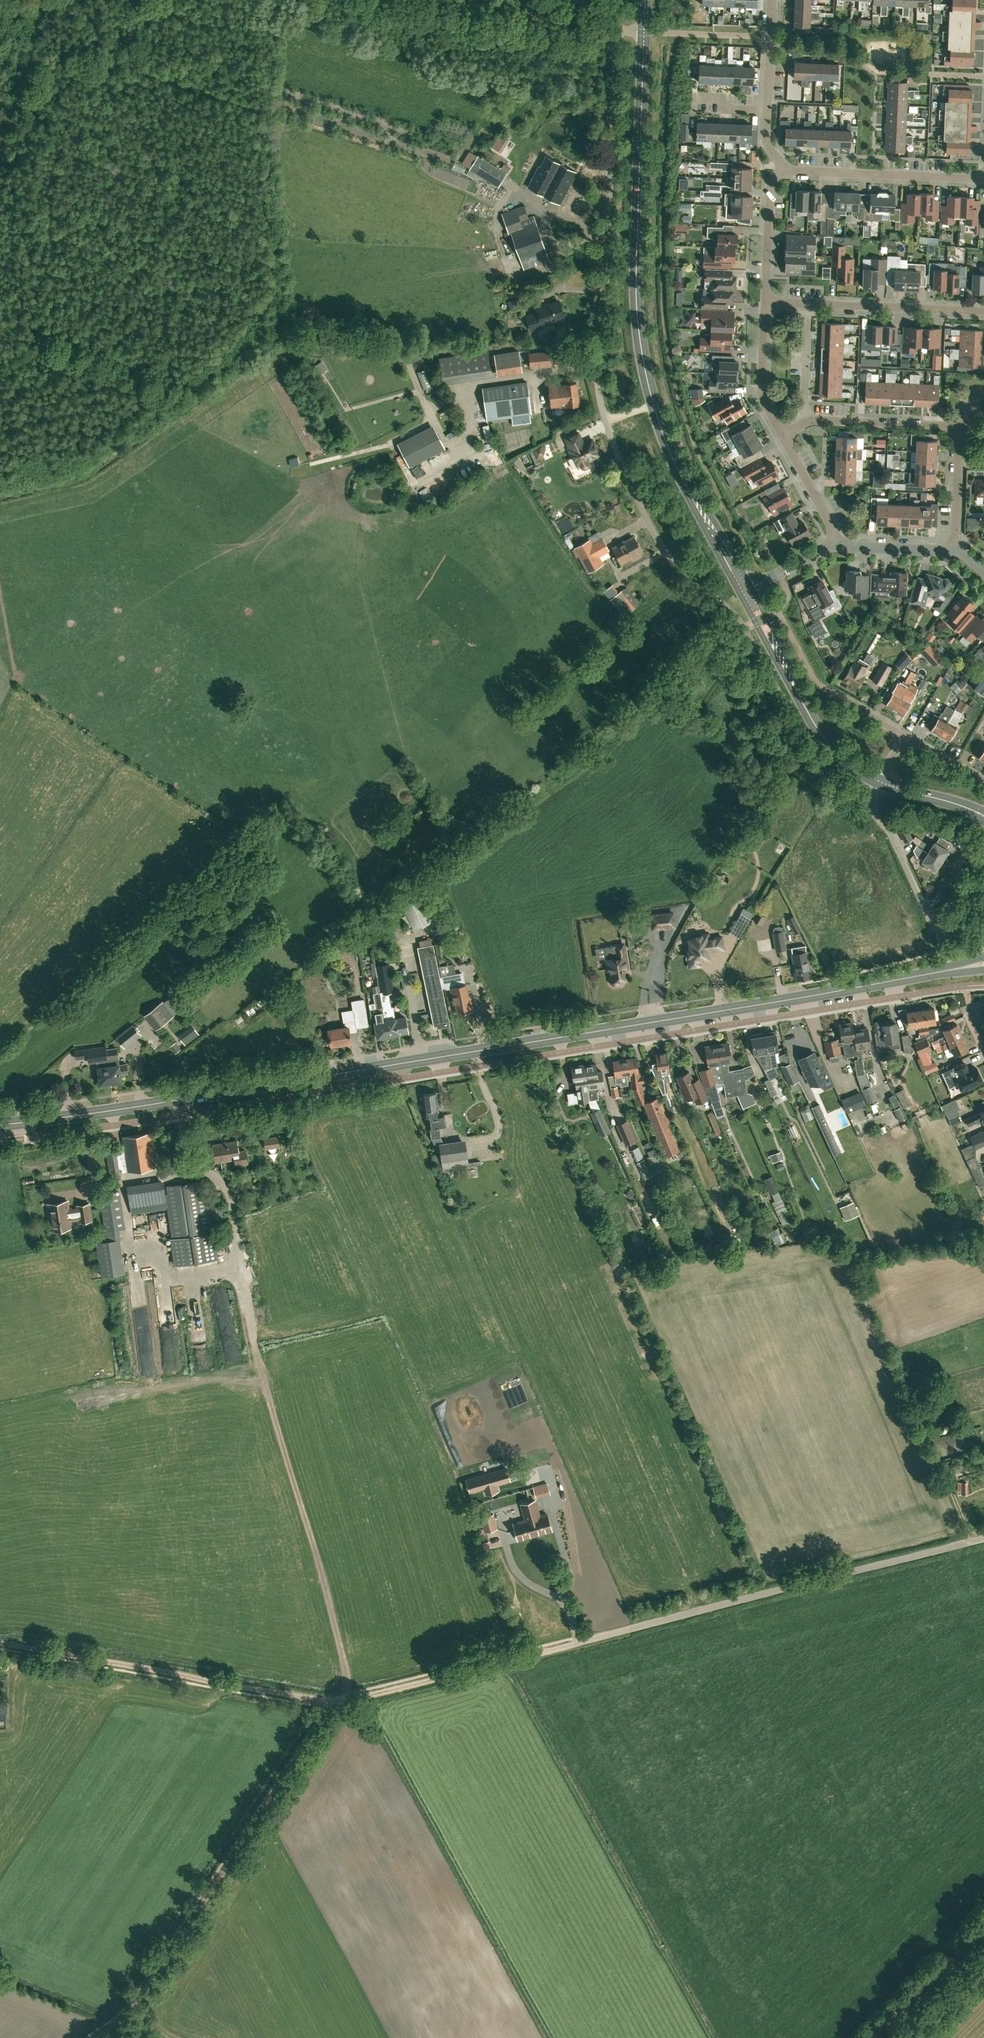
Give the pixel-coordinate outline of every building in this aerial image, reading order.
[(712,12),(713,0),(702,0),(702,4),(709,5),(708,12),(712,12)] [(712,12),(717,12),(717,5),(723,5),(724,0),(713,0),(712,12)] [(723,5),(730,5),(730,13),(734,13),(735,0),(724,0),(723,5)] [(734,13),(738,13),(738,6),(745,6),(745,0),(735,0),(734,13)] [(745,6),(752,6),(751,14),(756,14),(756,7),(756,0),(745,0),(745,6)] [(873,4),(881,4),(880,15),(883,15),(884,0),(873,0),(873,4)] [(883,15),(886,15),(887,4),(895,5),(895,0),(884,0),(883,15)] [(895,5),(903,5),(902,16),(905,16),(906,0),(895,0),(895,5)] [(905,16),(909,16),(909,5),(917,6),(917,0),(906,0),(905,16)] [(917,6),(924,6),(924,12),(931,13),(931,6),(928,5),(928,0),(917,0),(917,6)] [(944,56),(943,65),(971,66),(971,62),(973,62),(974,27),(981,28),(981,22),(974,21),(975,0),(952,0),(951,6),(946,6),(946,4),(934,4),(934,9),(943,10),(943,15),(948,15),(948,31),(942,31),(942,40),(947,40),(947,49),(950,49),(949,56),(944,56)] [(794,4),(794,15),(818,16),(818,12),(810,12),(810,4),(794,4)] [(941,14),(933,13),(933,22),(941,23),(941,14)] [(818,16),(794,15),(793,26),(809,26),(810,19),(818,19),(818,16)] [(709,82),(710,58),(706,58),(706,65),(699,64),(698,82),(709,82)] [(710,58),(709,82),(720,83),(721,65),(714,65),(715,58),(710,58)] [(727,66),(721,65),(720,83),(731,83),(732,59),(728,58),(727,66)] [(736,59),(732,59),(731,83),(742,84),(743,67),(736,66),(736,59)] [(749,67),(743,67),(742,84),(753,84),(754,67),(753,67),(754,60),(750,59),(749,67)] [(804,86),(805,62),(794,62),(793,78),(801,78),(801,86),(804,86)] [(805,62),(804,86),(808,87),(808,78),(815,79),(816,63),(805,62)] [(816,63),(815,79),(822,79),(822,87),(826,87),(827,63),(816,63)] [(838,64),(827,63),(826,87),(829,87),(830,79),(837,80),(838,64)] [(907,82),(887,81),(887,92),(913,93),(913,90),(906,90),(907,82)] [(944,119),(944,135),(938,134),(938,139),(941,139),(940,144),(946,144),(945,152),(969,153),(970,131),(977,131),(977,125),(970,125),(971,90),(969,90),(970,85),(943,84),(942,89),(943,89),(942,93),(948,94),(948,101),(945,101),(944,109),(939,109),(939,118),(944,119)] [(913,93),(887,92),(886,104),(906,105),(906,97),(913,98),(913,93)] [(906,105),(886,104),(886,115),(912,116),(912,113),(905,112),(906,105)] [(912,121),(912,117),(912,116),(886,115),(885,127),(905,127),(905,121),(912,121)] [(795,144),(796,128),(789,128),(789,120),(786,120),(785,128),(784,144),(795,144)] [(796,128),(795,144),(806,145),(807,121),(804,120),(803,129),(796,128)] [(807,121),(806,145),(817,145),(818,129),(811,129),(811,121),(807,121)] [(825,129),(818,129),(817,145),(828,146),(829,122),(826,121),(825,129)] [(707,122),(696,122),(696,139),(703,140),(702,147),(706,147),(707,122)] [(718,123),(707,122),(706,147),(711,147),(711,140),(718,141),(718,123)] [(833,122),(829,122),(828,146),(839,146),(840,130),(832,130),(833,122)] [(847,131),(840,130),(839,146),(850,147),(851,131),(857,131),(857,125),(851,125),(851,123),(847,122),(847,131)] [(718,123),(718,141),(724,141),(724,148),(728,148),(729,123),(718,123)] [(740,124),(729,123),(728,148),(732,148),(733,141),(739,141),(739,145),(740,141),(740,124)] [(688,132),(689,124),(681,124),(680,132),(688,132)] [(740,124),(740,141),(739,145),(740,146),(746,146),(746,149),(750,149),(750,144),(756,144),(757,134),(751,134),(751,124),(740,124)] [(911,139),(917,139),(917,136),(914,136),(914,135),(905,134),(905,127),(885,127),(885,138),(911,139)] [(911,139),(885,138),(884,149),(903,150),(904,143),(911,143),(911,139)] [(506,173),(478,155),(469,169),(497,187),(506,173)] [(538,168),(528,187),(560,204),(576,172),(546,156),(539,168),(538,168)] [(732,167),(732,163),(717,162),(710,162),(710,168),(722,169),(722,168),(722,170),(732,171),(731,178),(750,178),(751,168),(732,167)] [(504,163),(500,168),(506,172),(509,166),(504,163)] [(678,188),(687,189),(687,177),(679,176),(678,188)] [(750,178),(731,178),(727,178),(727,181),(731,182),(731,188),(750,189),(750,178)] [(796,190),(796,203),(790,203),(789,218),(795,218),(796,215),(800,215),(800,209),(808,209),(808,191),(796,190)] [(808,191),(808,209),(814,210),(813,217),(819,217),(819,220),(825,220),(826,205),(820,205),(820,191),(808,191)] [(846,209),(846,192),(834,191),(834,205),(828,205),(827,217),(833,217),(833,218),(834,218),(839,218),(840,209),(846,209)] [(846,192),(846,209),(852,209),(851,215),(857,215),(857,219),(863,219),(863,220),(864,207),(864,206),(858,206),(858,193),(846,192)] [(869,207),(864,207),(863,220),(869,220),(870,212),(881,213),(882,192),(878,192),(876,194),(870,193),(869,207)] [(886,192),(882,192),(881,213),(889,213),(889,219),(893,219),(893,220),(899,221),(899,208),(894,208),(894,194),(888,194),(886,192)] [(752,196),(733,195),(733,193),(725,193),(724,205),(726,205),(751,206),(752,196)] [(932,194),(920,193),(920,195),(919,213),(920,213),(920,212),(926,212),(926,219),(937,219),(938,200),(932,200),(932,194)] [(919,213),(920,195),(908,194),(908,207),(902,207),(901,221),(913,222),(913,213),(919,213)] [(959,215),(960,197),(948,197),(948,209),(942,209),(941,223),(953,223),(953,215),(959,215)] [(980,211),(980,200),(972,200),(972,198),(960,197),(959,215),(966,216),(966,224),(974,224),(974,234),(979,234),(979,232),(979,224),(977,224),(978,211),(980,211)] [(751,206),(726,205),(726,218),(736,219),(736,221),(743,222),(743,216),(751,216),(751,206)] [(533,217),(528,219),(524,206),(516,208),(501,213),(509,235),(505,236),(511,254),(518,251),(524,269),(548,260),(533,217)] [(687,233),(687,224),(674,224),(674,233),(687,233)] [(707,226),(707,238),(713,238),(713,240),(718,240),(717,246),(709,246),(736,247),(737,234),(722,234),(723,227),(707,226)] [(815,236),(787,235),(786,254),(814,255),(815,236)] [(836,282),(852,282),(853,258),(844,258),(844,246),(832,245),(831,265),(837,266),(836,282)] [(736,248),(736,247),(709,246),(709,255),(704,255),(704,266),(731,267),(731,260),(734,260),(734,248),(736,248)] [(786,254),(785,273),(813,274),(814,255),(786,254)] [(887,256),(886,275),(894,275),(894,288),(906,289),(906,277),(907,263),(900,262),(900,256),(887,256)] [(884,283),(885,259),(871,258),(871,269),(864,268),(863,287),(877,288),(877,283),(884,283)] [(947,263),(929,262),(928,274),(934,274),(934,288),(935,288),(934,291),(941,292),(941,288),(945,288),(945,290),(946,291),(947,263)] [(907,263),(906,277),(906,289),(918,289),(918,275),(924,275),(925,264),(913,263),(913,267),(907,266),(907,263)] [(954,263),(947,263),(946,291),(957,291),(958,286),(966,287),(966,278),(964,278),(965,266),(954,265),(954,263)] [(821,266),(821,278),(829,278),(830,266),(821,266)] [(973,277),(972,292),(983,292),(983,266),(981,266),(980,274),(973,274),(973,277)] [(705,288),(712,288),(734,289),(735,276),(731,276),(731,269),(706,268),(705,288)] [(734,290),(734,289),(712,288),(711,295),(702,295),(702,308),(727,309),(728,302),(732,302),(732,290),(734,290)] [(519,298),(507,301),(510,311),(522,307),(519,298)] [(538,312),(526,316),(531,330),(543,326),(542,323),(564,316),(559,301),(546,305),(545,304),(536,306),(538,312)] [(733,311),(702,310),(701,322),(711,322),(711,330),(732,331),(733,311)] [(822,323),(821,335),(843,336),(844,329),(853,329),(853,324),(844,324),(822,323)] [(921,346),(922,325),(914,324),(914,327),(904,327),(903,351),(914,352),(914,345),(921,346)] [(861,338),(861,349),(881,350),(881,342),(882,326),(868,325),(868,338),(861,338)] [(939,353),(940,328),(930,328),(930,325),(922,325),(921,346),(928,346),(928,352),(939,353)] [(881,342),(889,342),(889,350),(901,351),(901,340),(895,339),(896,326),(882,326),(881,342)] [(981,342),(982,330),(960,329),(951,329),(950,334),(960,334),(960,341),(981,342)] [(711,339),(700,338),(700,350),(730,351),(731,332),(732,332),(732,331),(711,330),(711,339)] [(843,336),(821,335),(821,347),(852,348),(852,344),(843,343),(843,336)] [(950,348),(950,353),(981,355),(981,342),(960,341),(959,349),(950,348)] [(821,347),(820,359),(842,360),(843,353),(852,353),(852,348),(821,347)] [(443,382),(481,376),(491,374),(488,350),(439,357),(443,382)] [(519,350),(494,354),(497,376),(522,372),(519,350)] [(549,352),(530,354),(531,367),(550,365),(549,352)] [(959,358),(959,366),(980,367),(981,355),(950,353),(949,358),(959,358)] [(940,369),(940,354),(932,354),(931,369),(940,369)] [(737,363),(737,362),(723,361),(723,355),(712,355),(711,372),(711,373),(735,374),(737,374),(737,368),(739,369),(740,368),(740,364),(739,363),(737,363)] [(820,359),(820,371),(851,373),(851,368),(842,367),(842,360),(820,359)] [(424,371),(418,372),(422,389),(428,387),(424,371)] [(820,371),(819,384),(841,384),(842,377),(851,377),(851,373),(820,371)] [(733,391),(733,386),(735,386),(735,385),(736,385),(737,384),(738,380),(736,379),(735,379),(735,374),(711,373),(711,372),(709,372),(708,391),(733,391)] [(871,372),(866,372),(866,381),(865,381),(865,403),(877,404),(878,382),(871,382),(871,372)] [(885,382),(878,382),(877,404),(889,404),(890,373),(885,373),(885,382)] [(895,373),(890,373),(889,404),(901,405),(902,383),(894,383),(895,373)] [(909,383),(902,383),(901,405),(913,405),(915,374),(910,374),(909,383)] [(915,374),(913,405),(925,406),(926,384),(919,384),(919,374),(915,374)] [(926,384),(925,406),(938,406),(939,385),(938,385),(939,375),(934,375),(933,384),(926,384)] [(483,387),(487,420),(512,417),(512,415),(531,413),(527,382),(483,387)] [(565,384),(550,386),(552,407),(567,405),(567,406),(579,404),(576,382),(565,384)] [(819,384),(819,396),(841,397),(841,396),(850,397),(850,392),(841,391),(841,384),(819,384)] [(701,397),(702,397),(701,388),(691,389),(692,398),(694,398),(701,397)] [(732,402),(729,396),(709,407),(715,419),(722,415),(727,423),(735,419),(735,417),(745,411),(738,398),(732,402)] [(732,425),(721,432),(731,449),(737,445),(756,435),(750,425),(736,433),(732,425)] [(409,467),(445,448),(436,431),(400,449),(409,467)] [(836,436),(836,447),(862,448),(863,448),(863,438),(861,438),(861,431),(848,431),(848,437),(836,436)] [(577,432),(566,438),(579,464),(580,464),(581,466),(582,467),(583,468),(584,468),(585,468),(586,468),(587,467),(588,466),(588,465),(588,463),(588,462),(588,460),(599,455),(591,439),(583,443),(577,432)] [(911,433),(910,444),(916,445),(916,451),(936,452),(936,440),(917,440),(917,434),(911,433)] [(749,453),(762,446),(756,435),(737,445),(742,453),(735,457),(740,467),(753,460),(749,453)] [(545,452),(542,447),(535,451),(539,459),(544,456),(545,452)] [(862,448),(836,447),(835,458),(855,459),(861,459),(862,448)] [(936,452),(916,451),(915,462),(935,462),(936,452)] [(764,465),(761,458),(741,469),(747,480),(753,476),(758,485),(777,474),(777,473),(779,472),(775,465),(773,466),(770,461),(764,465)] [(835,458),(835,469),(855,470),(855,465),(855,459),(835,458)] [(423,460),(410,467),(415,478),(429,471),(423,460)] [(915,468),(910,468),(906,468),(905,472),(915,472),(935,473),(935,462),(915,462),(915,468)] [(854,481),(855,470),(835,469),(834,480),(846,481),(845,487),(861,487),(861,481),(854,481)] [(904,482),(904,483),(905,483),(904,489),(915,489),(915,484),(934,484),(935,473),(915,472),(915,478),(909,479),(908,483),(904,482)] [(732,473),(725,476),(731,488),(738,484),(732,473)] [(872,475),(872,486),(882,486),(883,475),(872,475)] [(977,479),(976,495),(983,496),(983,480),(977,479)] [(763,498),(767,506),(762,508),(769,521),(775,518),(773,515),(792,504),(787,495),(788,494),(784,487),(770,494),(767,488),(764,490),(767,496),(763,498)] [(887,524),(888,504),(888,498),(871,497),(870,509),(876,510),(876,524),(887,524)] [(920,505),(919,526),(930,526),(931,516),(937,516),(938,503),(931,503),(931,506),(920,505)] [(898,525),(898,505),(888,504),(887,524),(898,525)] [(909,505),(898,505),(898,525),(908,525),(909,505)] [(909,505),(908,525),(919,526),(920,505),(909,505)] [(809,534),(803,522),(797,525),(791,513),(780,518),(787,530),(785,531),(792,544),(809,534)] [(967,526),(980,525),(980,517),(966,518),(967,526)] [(641,552),(633,537),(613,548),(621,563),(631,558),(632,560),(634,560),(640,557),(640,555),(639,553),(641,552)] [(592,544),(589,540),(575,548),(588,571),(602,564),(598,556),(609,550),(602,539),(592,544)] [(770,548),(765,553),(770,558),(775,553),(770,548)] [(867,575),(860,575),(860,571),(847,571),(847,581),(845,581),(845,589),(854,590),(853,597),(866,597),(867,575)] [(890,575),(871,574),(871,591),(890,591),(889,593),(892,594),(895,597),(900,597),(902,594),(906,594),(906,575),(905,573),(890,572),(890,575)] [(925,580),(918,578),(911,602),(923,605),(927,595),(928,595),(929,593),(931,594),(938,598),(932,606),(940,612),(952,595),(946,591),(950,585),(950,582),(949,581),(946,579),(944,579),(942,580),(941,579),(940,580),(939,579),(937,578),(936,578),(936,577),(927,574),(925,580)] [(811,591),(800,597),(813,621),(841,606),(832,589),(827,592),(821,580),(808,587),(811,591)] [(632,608),(619,592),(611,599),(624,615),(632,608)] [(952,605),(953,607),(947,613),(954,619),(950,624),(959,632),(973,615),(968,611),(974,605),(963,595),(958,601),(956,601),(952,605)] [(982,619),(977,614),(960,633),(970,642),(976,635),(982,639),(983,638),(983,636),(983,616),(982,619)] [(813,637),(825,631),(820,619),(807,625),(813,637)] [(929,644),(921,651),(934,665),(942,658),(929,644)] [(902,657),(908,662),(912,658),(906,653),(902,657)] [(858,657),(856,661),(852,667),(851,667),(843,679),(850,684),(848,686),(855,690),(856,688),(857,688),(864,675),(868,677),(872,671),(867,668),(870,664),(858,657)] [(883,662),(872,680),(881,685),(891,667),(883,662)] [(977,691),(983,683),(983,678),(980,674),(970,685),(977,691)] [(949,686),(956,692),(966,682),(960,676),(949,686)] [(922,678),(915,691),(921,695),(929,681),(922,678)] [(895,709),(903,695),(905,691),(907,687),(909,683),(903,680),(902,682),(898,680),(892,691),(893,692),(887,702),(886,704),(888,705),(887,706),(890,708),(891,707),(895,709)] [(909,693),(905,691),(903,695),(895,709),(898,711),(898,712),(901,714),(902,713),(903,714),(911,700),(907,697),(909,693)] [(930,722),(935,724),(931,730),(933,731),(932,732),(936,734),(936,733),(940,735),(954,710),(947,706),(943,713),(944,713),(943,715),(941,714),(939,716),(935,714),(930,722)] [(947,739),(948,740),(956,727),(955,726),(962,713),(955,709),(954,710),(940,735),(943,737),(943,738),(946,740),(947,739)] [(904,825),(898,828),(905,842),(911,839),(904,825)] [(950,842),(954,836),(944,830),(940,836),(950,842)] [(919,846),(924,849),(942,860),(948,850),(934,841),(931,846),(922,840),(919,846)] [(924,849),(919,846),(916,845),(913,850),(916,856),(923,860),(922,861),(924,862),(923,866),(928,869),(931,867),(936,870),(942,860),(924,849)] [(433,920),(419,890),(400,899),(414,929),(433,920)] [(728,931),(738,937),(752,912),(742,906),(728,931)] [(760,924),(765,916),(759,912),(753,920),(760,924)] [(651,915),(653,927),(674,925),(672,913),(651,915)] [(787,919),(794,934),(802,930),(794,915),(787,919)] [(783,931),(782,931),(781,929),(781,927),(779,926),(775,927),(774,928),(773,930),(774,932),(773,932),(776,950),(785,948),(783,931)] [(694,938),(688,939),(690,948),(687,948),(687,954),(686,955),(686,956),(686,957),(686,958),(686,959),(687,960),(688,961),(689,961),(689,966),(700,965),(699,959),(709,958),(708,951),(723,948),(722,936),(709,938),(708,933),(693,935),(694,938)] [(433,943),(420,946),(418,947),(434,1026),(449,1022),(433,943)] [(608,959),(606,959),(608,969),(610,968),(612,982),(614,983),(617,983),(618,981),(618,978),(626,977),(625,969),(629,969),(625,944),(607,946),(608,959)] [(796,979),(811,976),(806,951),(805,945),(791,947),(792,954),(796,979)] [(860,951),(840,955),(841,961),(861,957),(860,951)] [(382,993),(388,992),(393,991),(390,972),(389,963),(377,965),(378,974),(381,992),(382,993)] [(462,972),(456,973),(444,976),(447,989),(451,988),(454,1004),(456,1003),(458,1013),(473,1010),(470,994),(468,995),(466,984),(465,984),(462,972)] [(380,992),(379,985),(372,986),(373,993),(380,992)] [(371,1015),(374,1014),(378,1037),(388,1035),(382,1001),(380,992),(373,993),(375,1003),(369,1004),(371,1015)] [(173,994),(163,1003),(173,1015),(183,1007),(173,994)] [(356,1026),(368,1024),(364,1000),(352,1001),(353,1010),(356,1026)] [(395,1018),(393,1007),(393,1006),(391,1007),(390,1000),(382,1001),(388,1035),(392,1034),(392,1037),(398,1036),(398,1033),(400,1032),(408,1031),(405,1017),(398,1018),(395,1018)] [(162,1001),(148,1012),(144,1015),(155,1029),(173,1015),(163,1003),(162,1001)] [(929,1027),(928,1023),(936,1022),(933,1007),(920,1009),(923,1033),(925,1037),(941,1030),(939,1027),(928,1029),(928,1027),(929,1027)] [(329,1030),(331,1045),(351,1041),(349,1032),(357,1031),(353,1009),(341,1011),(344,1027),(329,1030)] [(923,1033),(920,1009),(906,1012),(909,1026),(916,1025),(916,1029),(919,1028),(919,1036),(915,1038),(916,1041),(925,1037),(923,1033)] [(940,1026),(948,1022),(955,1019),(952,1013),(937,1020),(939,1026),(940,1026)] [(888,1023),(888,1020),(875,1022),(877,1034),(883,1033),(884,1034),(883,1035),(884,1037),(885,1038),(885,1042),(892,1041),(893,1046),(899,1045),(898,1040),(895,1022),(888,1023)] [(839,1045),(843,1045),(845,1056),(857,1054),(854,1040),(853,1030),(852,1022),(839,1024),(842,1041),(838,1042),(839,1045)] [(941,1030),(943,1029),(946,1035),(938,1039),(940,1045),(945,1043),(949,1042),(962,1036),(956,1023),(950,1026),(948,1022),(940,1026),(941,1030)] [(140,1034),(133,1024),(117,1037),(125,1046),(140,1034)] [(865,1074),(861,1049),(870,1048),(867,1028),(853,1030),(854,1040),(857,1054),(858,1059),(854,1060),(857,1075),(865,1074)] [(771,1067),(777,1066),(774,1050),(778,1049),(776,1033),(775,1034),(774,1031),(769,1032),(769,1035),(765,1035),(770,1065),(771,1067)] [(185,1044),(190,1041),(183,1032),(178,1035),(185,1044)] [(765,1035),(762,1036),(761,1033),(751,1035),(752,1038),(751,1038),(754,1053),(763,1068),(771,1067),(770,1065),(765,1035)] [(904,1051),(915,1049),(907,1034),(901,1035),(904,1051)] [(948,1049),(951,1047),(954,1054),(967,1048),(962,1036),(949,1042),(945,1043),(947,1048),(948,1049)] [(925,1037),(916,1041),(913,1042),(919,1054),(928,1050),(931,1049),(925,1037)] [(838,1039),(824,1042),(827,1055),(829,1055),(830,1062),(840,1060),(838,1053),(840,1053),(839,1045),(838,1042),(838,1039)] [(938,1039),(931,1041),(934,1048),(935,1047),(940,1045),(938,1039)] [(176,1041),(170,1046),(175,1053),(181,1049),(176,1041)] [(746,1082),(731,1084),(727,1062),(731,1061),(728,1043),(718,1044),(721,1063),(722,1071),(724,1083),(726,1096),(737,1094),(743,1107),(754,1102),(753,1094),(751,1092),(747,1093),(746,1082)] [(720,1101),(715,1084),(724,1083),(722,1071),(721,1063),(718,1044),(705,1046),(709,1068),(700,1071),(704,1086),(704,1087),(712,1103),(720,1101)] [(111,1081),(106,1046),(74,1050),(76,1059),(89,1057),(89,1062),(102,1060),(103,1066),(99,1067),(100,1078),(96,1078),(97,1087),(108,1085),(108,1082),(111,1081)] [(106,1046),(111,1081),(121,1080),(120,1074),(128,1073),(127,1063),(119,1064),(115,1065),(114,1057),(118,1057),(117,1048),(107,1049),(106,1046)] [(928,1050),(919,1054),(924,1066),(933,1062),(928,1050)] [(656,1061),(648,1062),(652,1071),(661,1092),(660,1092),(666,1106),(671,1105),(666,1091),(665,1081),(670,1081),(668,1071),(669,1071),(668,1060),(667,1052),(665,1053),(655,1054),(656,1061)] [(814,1052),(798,1059),(803,1069),(801,1070),(805,1078),(806,1077),(810,1085),(819,1081),(823,1090),(833,1085),(819,1054),(816,1056),(814,1052)] [(643,1082),(642,1075),(639,1075),(639,1073),(637,1057),(625,1058),(627,1075),(628,1079),(630,1078),(632,1089),(638,1104),(643,1102),(647,1101),(642,1088),(641,1082),(643,1082)] [(627,1075),(625,1058),(613,1060),(615,1076),(616,1082),(621,1082),(622,1084),(628,1083),(627,1075)] [(933,1062),(924,1066),(927,1074),(938,1069),(935,1061),(933,1062)] [(945,1079),(954,1075),(961,1091),(982,1081),(976,1068),(968,1071),(964,1062),(942,1072),(945,1079)] [(595,1063),(584,1064),(589,1100),(597,1098),(596,1091),(599,1087),(603,1086),(601,1070),(597,1071),(595,1063)] [(781,1065),(789,1084),(798,1080),(790,1063),(781,1065)] [(589,1100),(584,1064),(572,1066),(574,1083),(576,1083),(577,1092),(580,1101),(589,1100)] [(708,1098),(705,1091),(699,1078),(693,1081),(689,1071),(677,1077),(681,1086),(679,1087),(685,1099),(693,1096),(696,1103),(708,1098)] [(764,1081),(771,1095),(777,1093),(770,1078),(764,1081)] [(870,1085),(862,1089),(861,1090),(867,1103),(877,1099),(870,1085)] [(617,1086),(610,1087),(612,1097),(619,1096),(617,1086)] [(840,1098),(847,1112),(866,1104),(860,1090),(840,1098)] [(438,1107),(436,1092),(423,1094),(425,1109),(426,1116),(429,1116),(430,1127),(432,1137),(439,1136),(438,1126),(445,1125),(444,1113),(438,1114),(437,1107),(438,1107)] [(647,1101),(643,1102),(664,1155),(680,1148),(664,1107),(659,1096),(647,1101)] [(949,1102),(942,1105),(949,1121),(960,1115),(957,1109),(953,1111),(949,1102)] [(819,1103),(811,1107),(819,1123),(823,1134),(831,1130),(826,1120),(819,1103)] [(898,1114),(896,1115),(899,1121),(907,1117),(901,1106),(895,1109),(898,1114)] [(965,1118),(968,1124),(981,1118),(983,1123),(983,1109),(965,1118)] [(810,1110),(802,1114),(805,1121),(813,1117),(810,1110)] [(716,1134),(720,1132),(712,1111),(707,1113),(716,1134)] [(597,1121),(602,1134),(609,1131),(604,1118),(597,1121)] [(636,1140),(627,1119),(616,1124),(625,1145),(636,1140)] [(970,1135),(974,1143),(961,1149),(971,1170),(980,1166),(975,1155),(976,1147),(983,1144),(983,1129),(970,1135)] [(831,1130),(823,1134),(833,1155),(841,1151),(831,1130)] [(150,1132),(123,1136),(128,1170),(155,1167),(150,1132)] [(278,1135),(264,1138),(265,1149),(280,1146),(278,1135)] [(213,1148),(203,1149),(203,1148),(195,1149),(197,1163),(205,1162),(205,1160),(215,1158),(216,1161),(237,1158),(238,1163),(247,1162),(245,1150),(238,1151),(236,1140),(213,1144),(213,1148)] [(467,1156),(465,1143),(440,1147),(442,1160),(467,1156)] [(639,1146),(632,1148),(636,1160),(642,1158),(639,1146)] [(117,1149),(106,1150),(112,1186),(122,1184),(117,1149)] [(778,1152),(770,1155),(769,1155),(772,1162),(781,1159),(778,1152)] [(643,1158),(636,1162),(644,1178),(651,1174),(643,1158)] [(782,1198),(772,1176),(764,1179),(770,1194),(772,1193),(776,1201),(782,1198)] [(168,1208),(164,1179),(127,1185),(131,1214),(168,1208)] [(203,1180),(167,1186),(174,1237),(170,1238),(174,1265),(219,1259),(215,1231),(210,1232),(208,1220),(223,1217),(219,1191),(204,1193),(203,1180)] [(120,1239),(119,1229),(125,1228),(120,1193),(100,1196),(107,1241),(120,1239)] [(78,1207),(69,1209),(68,1201),(47,1204),(51,1229),(72,1226),(70,1216),(79,1215),(80,1221),(92,1219),(89,1203),(77,1205),(78,1207)] [(859,1214),(853,1201),(840,1207),(845,1220),(859,1214)] [(630,1217),(633,1228),(641,1226),(640,1220),(643,1219),(640,1209),(634,1210),(635,1216),(630,1217)] [(773,1245),(782,1242),(778,1227),(769,1230),(773,1245)] [(617,1259),(614,1260),(611,1261),(613,1268),(619,1265),(617,1259)] [(228,1301),(215,1302),(216,1314),(229,1313),(228,1301)] [(167,1368),(181,1366),(174,1317),(159,1319),(167,1368)] [(953,1432),(932,1438),(935,1446),(955,1440),(953,1432)] [(467,1479),(470,1492),(485,1488),(483,1482),(494,1479),(495,1484),(510,1480),(506,1468),(467,1479)] [(535,1497),(550,1493),(546,1481),(531,1485),(535,1497)] [(521,1504),(526,1519),(514,1523),(518,1539),(551,1529),(547,1513),(539,1515),(535,1500),(521,1504)] [(485,1531),(497,1527),(493,1514),(481,1518),(485,1531)]
